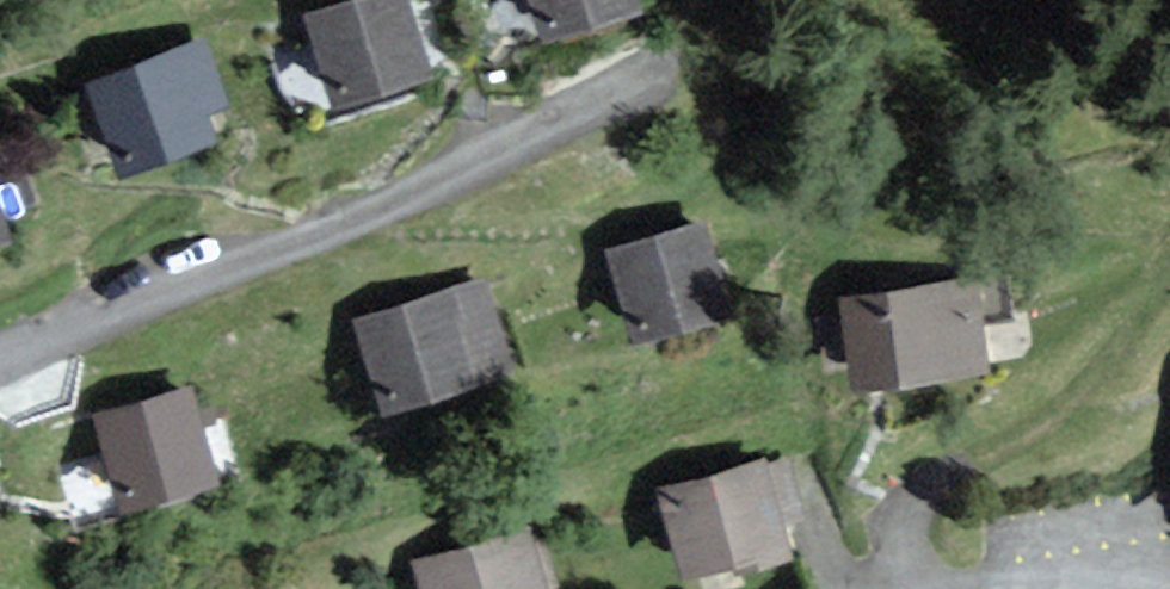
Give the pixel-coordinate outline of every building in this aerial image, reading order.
[(337,99),(425,73),(403,0),(363,0),(311,16),(337,99)] [(545,35),(635,6),(633,0),(533,0),(545,35)] [(88,81),(121,172),(218,137),(208,110),(230,102),(207,38),(88,81)] [(614,251),(639,336),(723,311),(698,226),(614,251)] [(841,293),(852,384),(989,368),(978,277),(841,293)] [(386,407),(510,368),(484,284),(360,322),(386,407)] [(126,502),(214,480),(190,390),(102,413),(126,502)] [(765,456),(658,486),(684,579),(735,565),(737,573),(793,558),(765,456)] [(419,588),(545,588),(527,523),(409,556),(419,588)]
